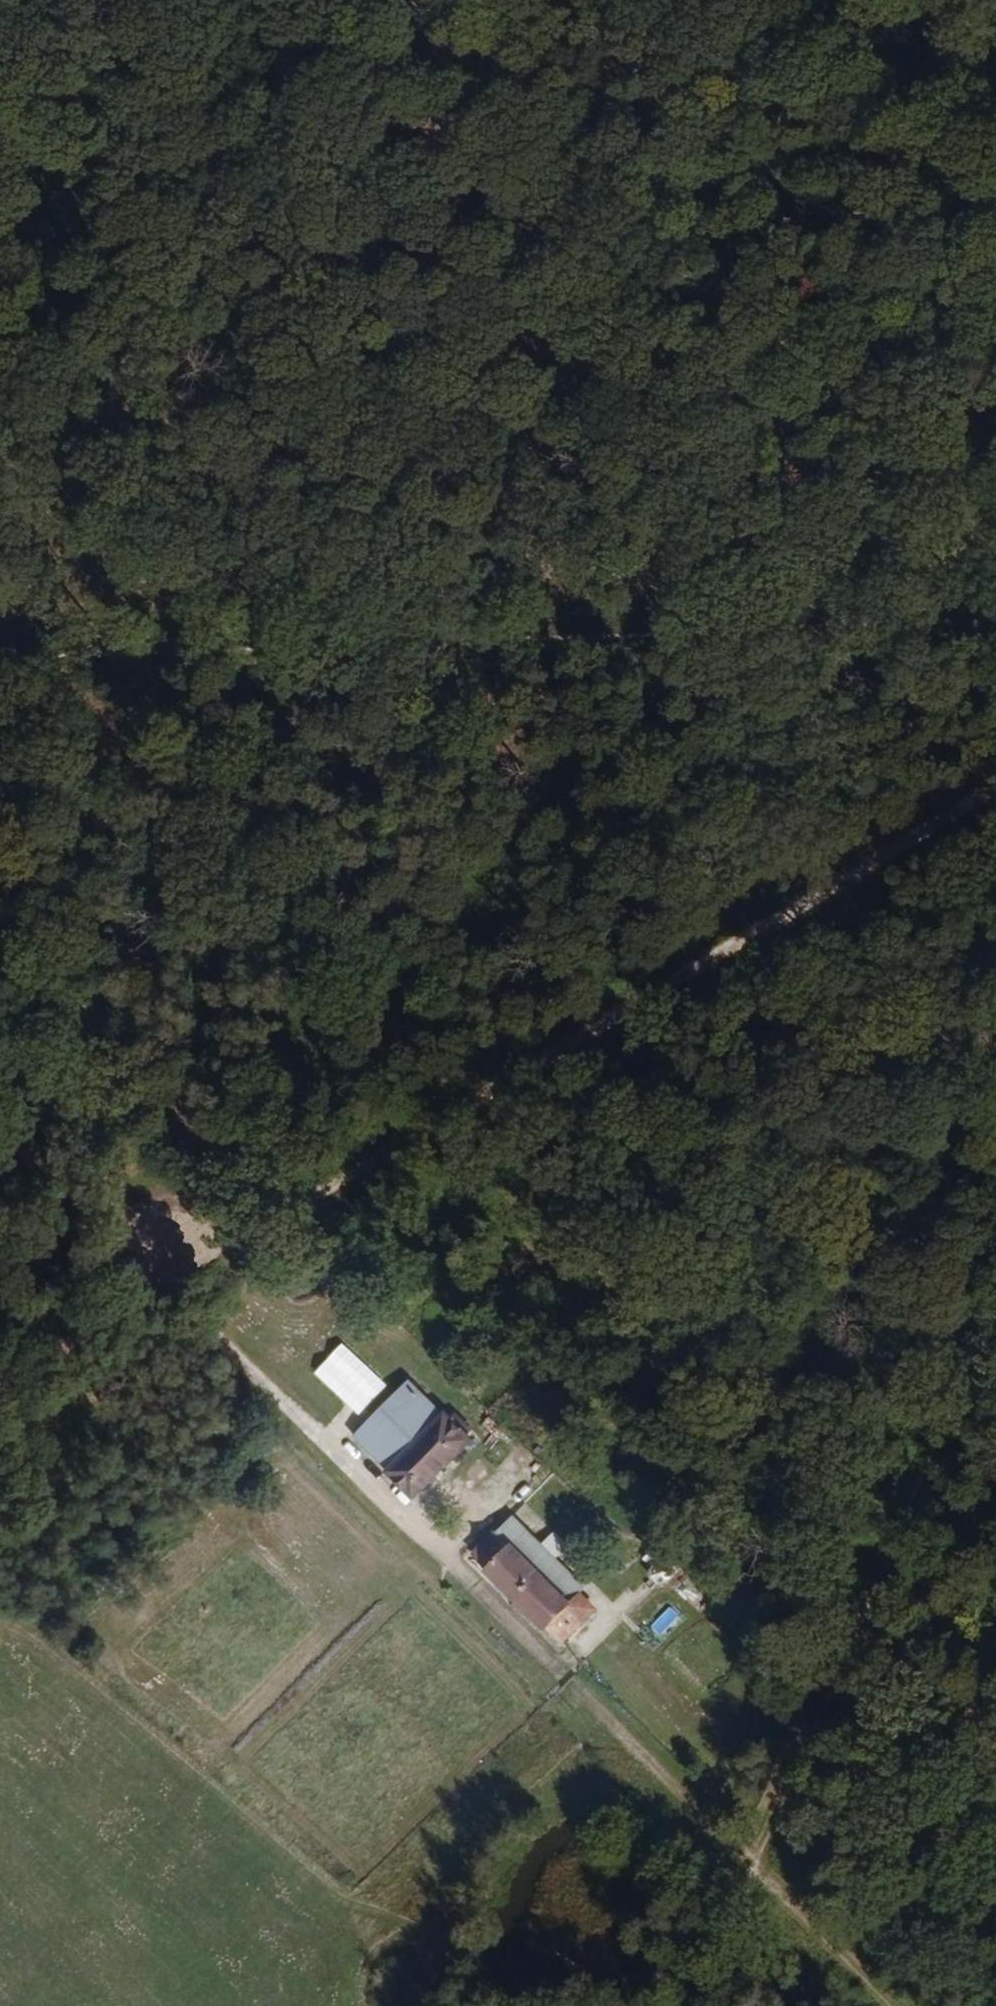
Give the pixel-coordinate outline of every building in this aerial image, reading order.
[(328,1354),(369,1393),(391,1370),(349,1331),(334,1347),(328,1354)] [(433,1476),(482,1424),(409,1352),(391,1370),(369,1393),(360,1403),(433,1476)] [(617,1597),(607,1571),(518,1485),(502,1502),(508,1539),(499,1544),(586,1630),(617,1597)]
